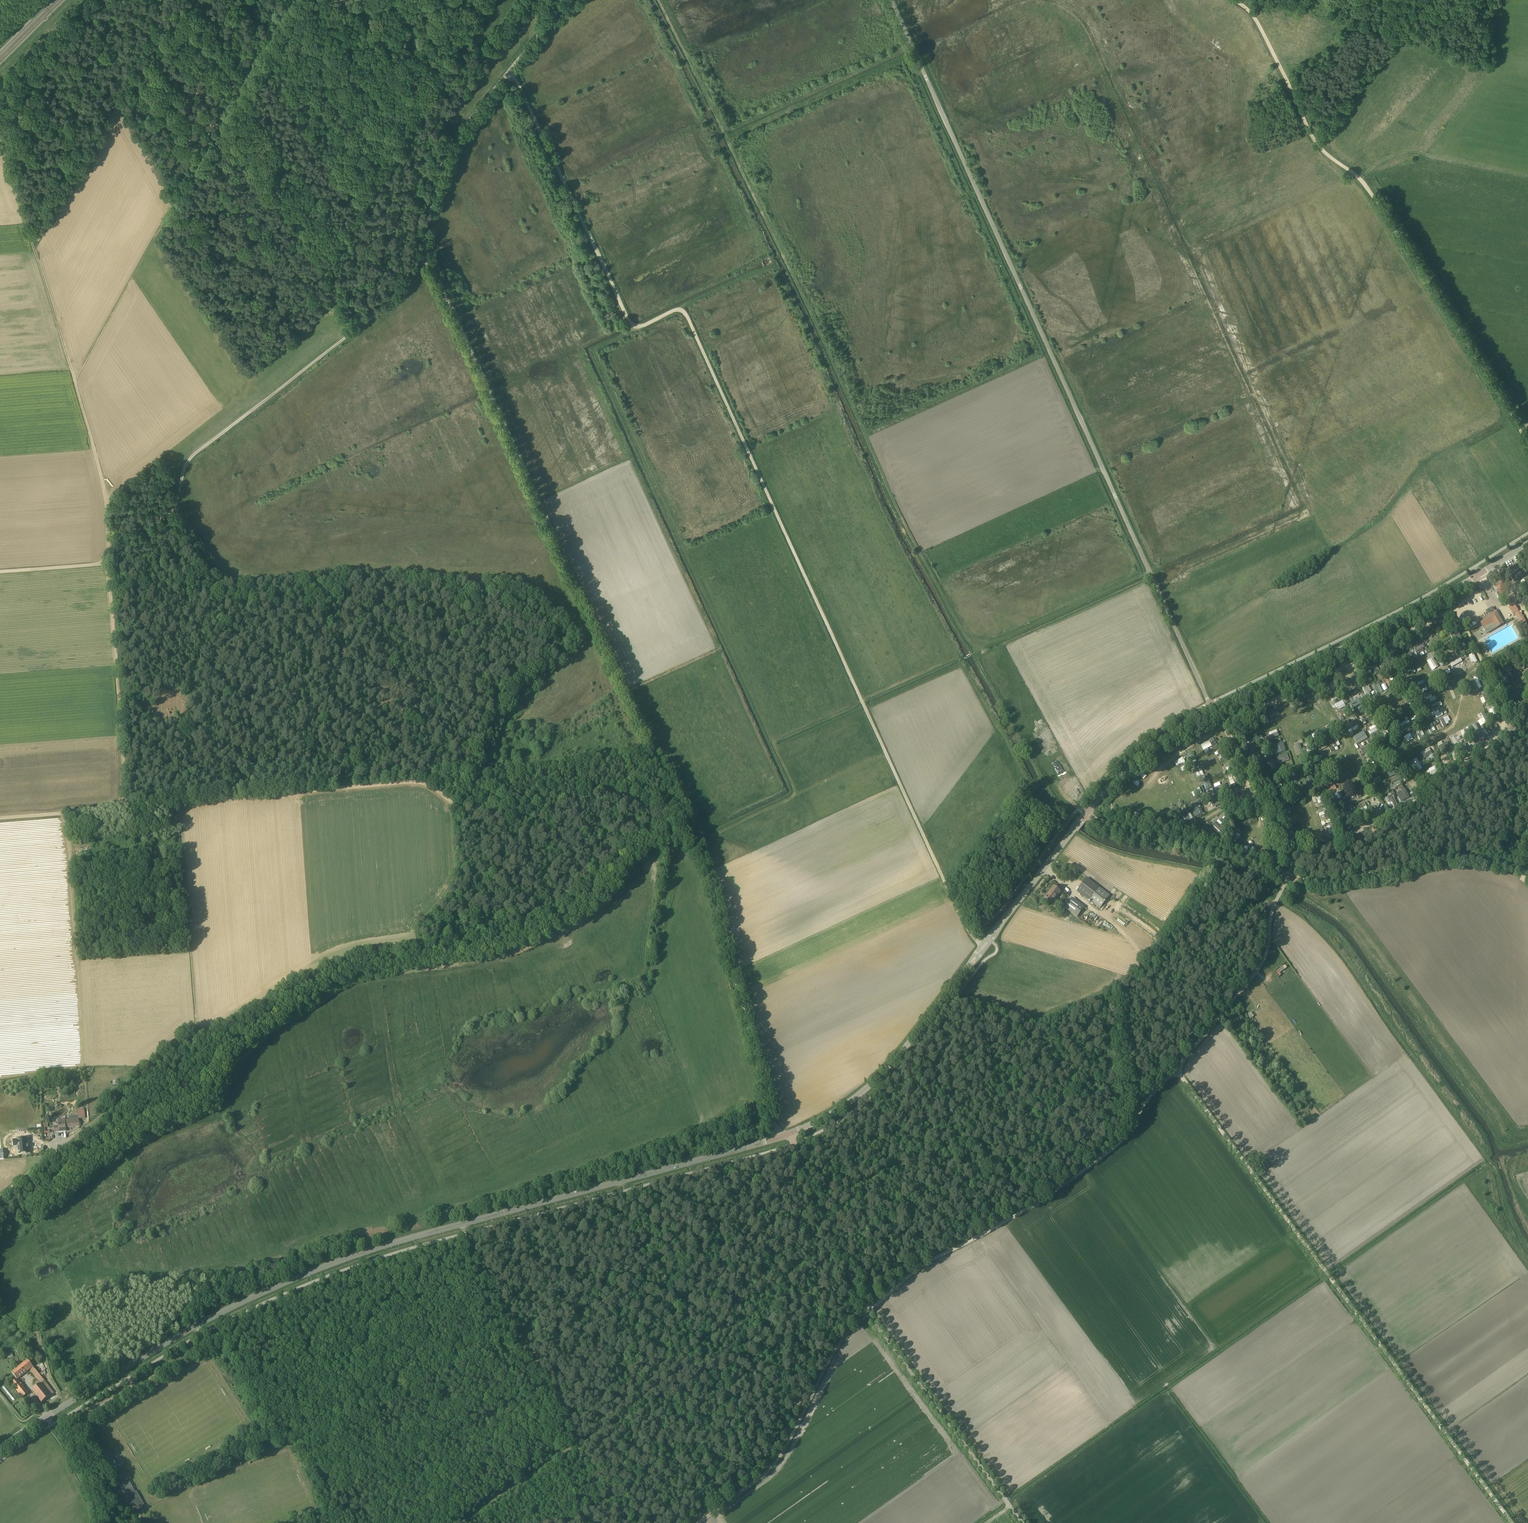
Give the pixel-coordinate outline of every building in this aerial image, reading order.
[(1523,574),(1526,573),(1524,569),(1512,576),(1515,583),(1525,578),(1523,574)] [(1509,590),(1505,582),(1497,587),(1501,595),(1509,590)] [(1497,628),(1501,625),(1504,624),(1501,618),(1497,611),(1479,621),(1483,628),(1494,622),(1497,628)] [(1519,611),(1515,614),(1520,622),(1524,619),(1519,611)] [(1453,615),(1448,618),(1453,625),(1457,622),(1453,615)] [(1442,618),(1433,624),(1434,627),(1441,624),(1445,632),(1449,630),(1442,618)] [(1461,639),(1462,638),(1459,633),(1455,635),(1454,634),(1450,636),(1454,643),(1457,648),(1454,650),(1458,656),(1461,654),(1461,655),(1468,650),(1461,639)] [(1421,670),(1416,658),(1413,659),(1413,657),(1416,656),(1414,650),(1403,654),(1407,663),(1412,674),(1421,670)] [(1472,663),(1477,661),(1474,653),(1469,655),(1472,663)] [(1432,671),(1437,668),(1432,658),(1426,661),(1432,671)] [(1446,663),(1438,667),(1443,677),(1451,673),(1446,663)] [(1501,685),(1509,682),(1508,680),(1503,682),(1499,675),(1497,676),(1501,685)] [(1382,692),(1379,684),(1376,686),(1374,683),(1362,688),(1367,698),(1382,692)] [(1321,692),(1327,692),(1327,693),(1330,693),(1329,684),(1320,685),(1321,692)] [(1425,703),(1435,699),(1434,696),(1432,697),(1431,695),(1423,698),(1425,703)] [(1335,711),(1346,707),(1343,700),(1332,705),(1335,711)] [(1510,712),(1518,709),(1515,701),(1507,703),(1510,712)] [(1430,705),(1432,711),(1439,708),(1437,702),(1430,705)] [(1266,712),(1269,718),(1271,717),(1270,716),(1276,713),(1274,709),(1266,712)] [(1436,718),(1443,715),(1440,709),(1433,713),(1436,718)] [(1476,714),(1481,725),(1489,722),(1484,711),(1476,714)] [(1441,725),(1450,723),(1448,716),(1439,719),(1441,725)] [(1346,728),(1349,733),(1357,729),(1354,723),(1346,728)] [(1430,733),(1435,730),(1432,723),(1426,726),(1430,733)] [(1464,729),(1457,732),(1462,741),(1468,738),(1464,729)] [(1269,735),(1264,737),(1266,741),(1278,736),(1276,730),(1268,732),(1269,735)] [(1352,737),(1356,744),(1367,739),(1363,731),(1352,737)] [(1384,732),(1378,735),(1381,741),(1387,737),(1384,732)] [(1444,739),(1436,743),(1439,749),(1448,745),(1444,739)] [(1299,743),(1301,743),(1300,740),(1292,742),(1296,756),(1302,755),(1299,743)] [(1320,757),(1334,752),(1333,748),(1340,746),(1337,740),(1332,742),(1333,745),(1328,747),(1327,743),(1315,748),(1317,752),(1315,753),(1319,764),(1322,762),(1320,757)] [(1203,750),(1211,746),(1208,741),(1200,745),(1203,750)] [(1254,751),(1252,744),(1243,747),(1246,754),(1254,751)] [(1282,744),(1273,747),(1275,754),(1284,752),(1282,744)] [(1219,746),(1212,750),(1216,755),(1222,752),(1219,746)] [(1420,752),(1424,758),(1432,753),(1428,747),(1420,752)] [(1194,748),(1188,751),(1191,756),(1197,753),(1194,748)] [(1276,757),(1278,764),(1289,760),(1286,753),(1276,757)] [(1424,758),(1431,769),(1436,766),(1429,755),(1424,758)] [(1265,762),(1267,769),(1277,764),(1274,758),(1265,762)] [(1417,758),(1413,760),(1419,770),(1422,768),(1417,758)] [(1198,777),(1203,775),(1201,768),(1195,770),(1198,777)] [(1297,787),(1296,781),(1292,781),(1291,776),(1294,776),(1293,770),(1286,771),(1289,788),(1297,787)] [(1375,781),(1372,783),(1373,785),(1382,781),(1379,776),(1374,778),(1375,781)] [(1201,780),(1205,790),(1211,788),(1208,778),(1201,780)] [(1219,782),(1213,784),(1215,791),(1221,789),(1219,782)] [(1378,794),(1386,790),(1382,782),(1374,785),(1378,794)] [(1329,792),(1336,789),(1334,783),(1326,787),(1329,792)] [(1398,793),(1397,794),(1400,803),(1408,799),(1402,784),(1395,787),(1398,793)] [(1348,789),(1353,800),(1361,797),(1355,785),(1348,789)] [(1317,801),(1325,798),(1323,792),(1315,796),(1317,801)] [(1333,802),(1337,808),(1344,803),(1337,792),(1335,794),(1338,799),(1333,802)] [(1396,805),(1393,796),(1389,797),(1388,795),(1384,797),(1389,811),(1394,809),(1393,806),(1396,805)] [(1209,801),(1212,808),(1218,805),(1215,798),(1209,801)] [(1356,804),(1358,809),(1357,810),(1359,816),(1368,812),(1363,801),(1356,804)] [(1199,806),(1192,810),(1195,816),(1202,813),(1199,806)] [(1132,817),(1134,811),(1128,808),(1126,814),(1132,817)] [(1327,824),(1323,809),(1317,810),(1321,825),(1327,824)] [(1185,816),(1187,815),(1185,811),(1176,816),(1181,824),(1188,821),(1185,816)] [(1212,841),(1214,837),(1211,835),(1211,833),(1202,830),(1200,837),(1212,841)] [(1360,835),(1347,841),(1350,847),(1354,846),(1358,845),(1357,844),(1364,841),(1360,835)] [(1254,857),(1257,848),(1245,844),(1242,853),(1254,857)] [(1087,878),(1077,891),(1100,908),(1110,896),(1087,878)] [(1045,898),(1052,903),(1060,892),(1054,887),(1045,898)] [(1084,907),(1072,898),(1065,908),(1077,917),(1084,907)] [(1277,974),(1286,968),(1284,965),(1275,971),(1277,974)] [(80,1127),(79,1119),(79,1115),(69,1116),(70,1120),(65,1120),(66,1128),(80,1127)] [(66,1128),(65,1120),(64,1120),(64,1121),(59,1122),(59,1126),(54,1127),(55,1133),(67,1132),(66,1128)] [(19,1154),(27,1153),(27,1146),(27,1139),(18,1140),(14,1140),(14,1147),(18,1146),(19,1154)] [(7,1159),(7,1158),(9,1157),(9,1154),(7,1154),(7,1149),(0,1150),(0,1159),(7,1159)] [(1263,1170),(1269,1168),(1264,1160),(1259,1163),(1263,1170)] [(17,1379),(30,1368),(33,1366),(28,1359),(12,1372),(17,1378),(17,1379)] [(44,1381),(33,1366),(30,1368),(31,1370),(41,1383),(44,1381)] [(28,1393),(17,1379),(17,1378),(11,1383),(23,1397),(28,1393)] [(32,1390),(41,1402),(54,1393),(44,1381),(41,1383),(32,1390)] [(128,1479),(120,1484),(132,1506),(135,1510),(137,1514),(147,1509),(144,1505),(137,1492),(136,1492),(128,1479)]
